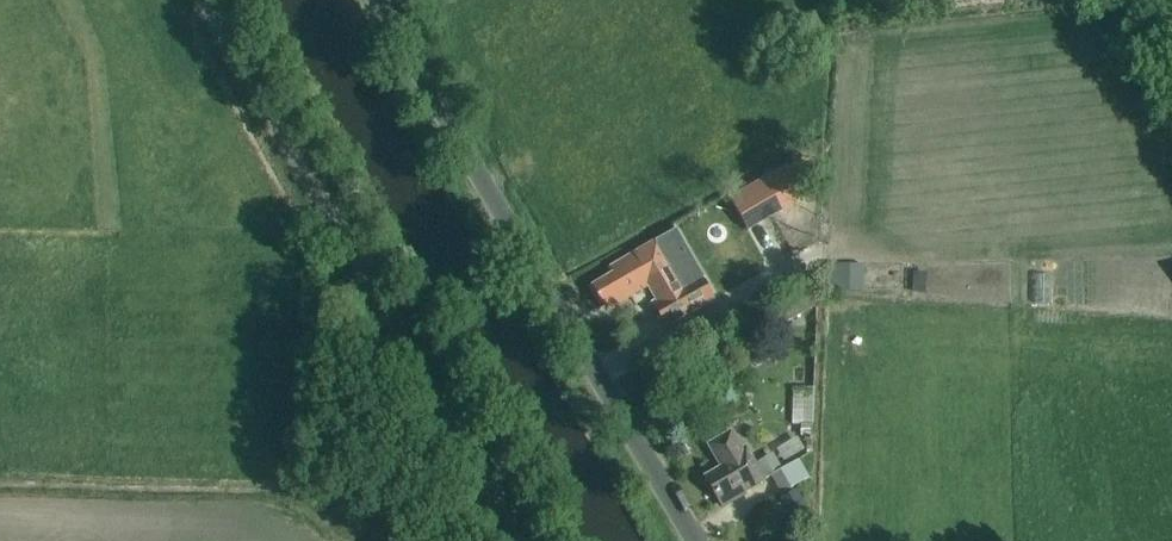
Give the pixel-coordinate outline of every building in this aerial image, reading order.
[(804,200),(786,168),(754,186),(772,218),(804,200)] [(683,289),(655,242),(611,268),(615,274),(593,288),(603,305),(608,302),(612,309),(648,287),(669,325),(713,299),(701,278),(683,289)] [(749,320),(753,328),(767,320),(774,332),(816,309),(817,295),(812,286),(749,320)] [(795,385),(795,423),(816,423),(817,385),(795,385)] [(707,447),(720,469),(704,478),(722,509),(739,499),(738,496),(772,477),(782,494),(807,480),(798,462),(779,472),(770,457),(756,466),(745,448),(741,450),(732,434),(707,447)] [(795,493),(780,501),(792,521),(807,513),(795,493)]
